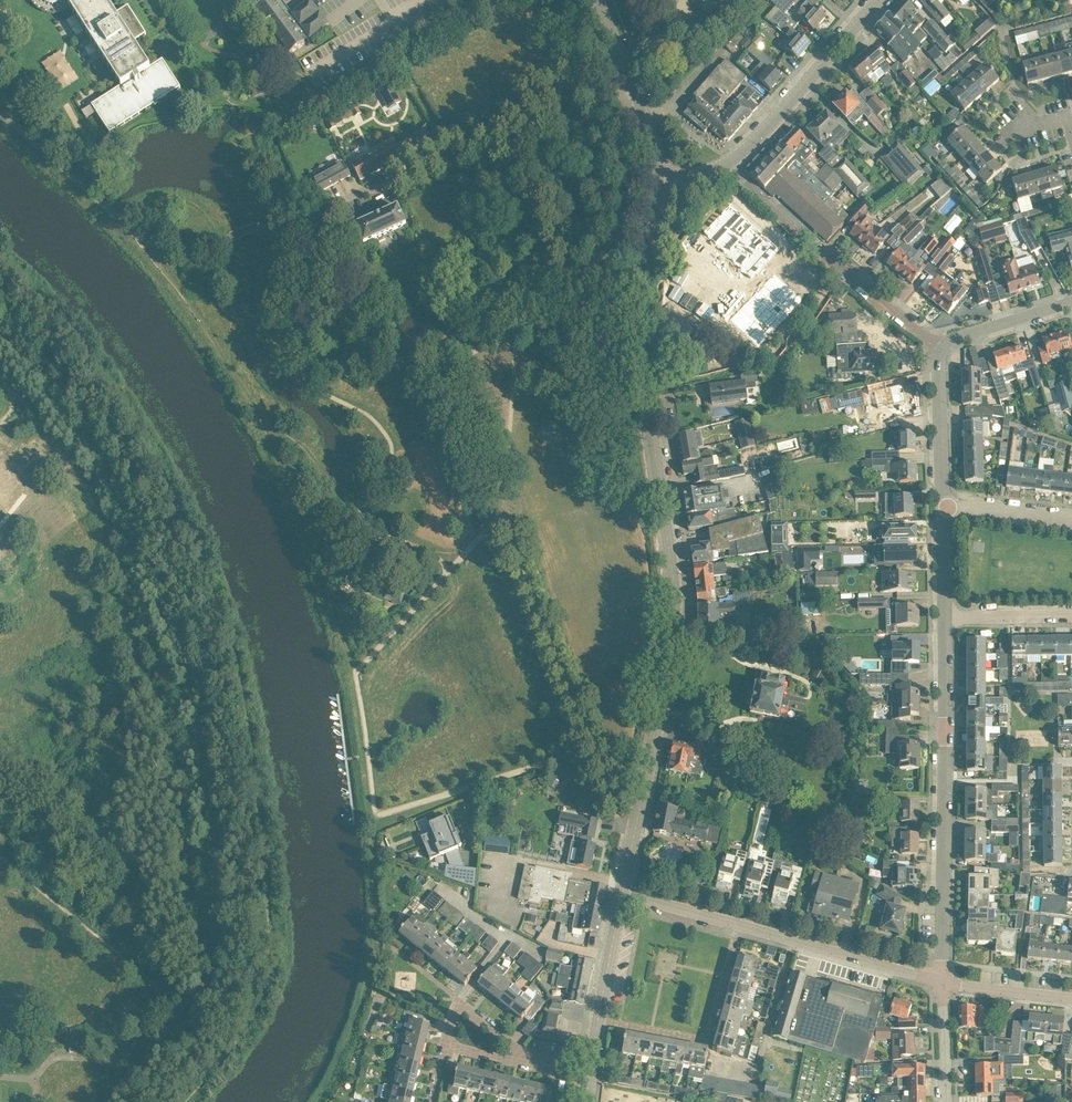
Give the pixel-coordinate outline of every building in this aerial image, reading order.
[(33,4),(35,6),(36,7),(38,9),(40,10),(42,11),(43,12),(45,13),(48,13),(50,14),(51,14),(54,14),(56,14),(57,13),(59,13),(61,12),(62,12),(65,10),(70,7),(121,88),(92,105),(110,133),(180,87),(162,60),(150,68),(133,42),(146,34),(128,6),(115,14),(106,0),(31,0),(33,4)] [(329,25),(310,0),(291,15),(292,16),(288,20),(273,0),(267,0),(256,9),(273,32),(268,35),(284,58),(305,43),(304,41),(309,38),(310,39),(329,25)] [(785,14),(794,3),(790,0),(770,0),(785,14)] [(806,23),(814,31),(826,18),(815,8),(821,1),(820,0),(808,0),(800,9),(803,11),(798,16),(803,20),(803,21),(806,23)] [(906,0),(901,0),(890,12),(919,44),(927,37),(919,28),(924,22),(914,11),(915,9),(912,5),(906,0)] [(931,14),(939,24),(949,15),(937,0),(927,0),(928,1),(923,6),(931,14)] [(780,11),(770,22),(777,28),(782,23),(789,29),(784,35),(787,37),(779,46),(785,52),(787,50),(798,59),(810,45),(798,35),(797,36),(792,31),(797,25),(780,11)] [(919,44),(890,12),(873,31),(890,46),(888,48),(903,65),(922,47),(919,44)] [(981,38),(996,26),(988,17),(974,30),(975,33),(981,38)] [(963,55),(954,45),(957,42),(951,35),(947,39),(931,20),(924,27),(945,52),(948,50),(950,53),(945,58),(942,54),(934,61),(943,71),(957,60),(963,55)] [(1061,31),(1060,26),(1059,21),(1048,24),(1050,34),(1061,31)] [(1039,37),(1050,34),(1048,24),(1037,27),(1038,32),(1038,33),(1036,34),(1037,36),(1038,36),(1039,37)] [(731,52),(743,38),(734,29),(721,43),(731,52)] [(981,38),(975,33),(961,45),(966,51),(981,38)] [(747,50),(752,46),(745,39),(736,49),(743,55),(746,52),(747,50)] [(746,52),(758,63),(765,55),(753,44),(752,45),(747,50),(746,52)] [(908,90),(910,89),(913,93),(920,87),(916,83),(917,83),(898,62),(890,69),(872,48),(860,58),(879,79),(890,70),(908,90)] [(975,57),(980,52),(977,48),(964,59),(968,63),(969,62),(972,65),(978,60),(975,57)] [(1071,73),(1071,72),(1067,53),(1056,56),(1061,76),(1071,73)] [(774,63),(765,55),(758,63),(760,64),(758,67),(765,73),(759,80),(770,90),(781,78),(770,68),(774,63)] [(1050,79),(1061,76),(1056,56),(1045,59),(1050,79)] [(867,90),(873,85),(879,79),(860,58),(849,68),(867,90)] [(740,85),(747,77),(726,59),(719,67),(703,85),(703,86),(696,94),(687,104),(690,107),(684,114),(705,133),(709,128),(710,130),(727,110),(722,106),(740,85)] [(959,70),(968,63),(964,59),(956,66),(959,70)] [(1039,82),(1050,79),(1045,59),(1034,62),(1039,82)] [(1028,85),(1039,82),(1034,62),(1022,65),(1028,85)] [(976,72),(990,88),(999,80),(985,64),(976,72)] [(956,66),(947,74),(951,78),(959,70),(956,66)] [(935,71),(919,84),(923,89),(938,75),(935,71)] [(982,96),(990,88),(976,72),(968,80),(982,96)] [(942,85),(951,78),(947,74),(943,78),(940,74),(935,79),(938,82),(939,82),(942,85)] [(941,87),(934,80),(923,90),(930,97),(941,87)] [(959,87),(973,103),(982,96),(968,80),(959,87)] [(390,83),(378,89),(385,101),(387,100),(391,107),(397,104),(401,102),(390,83)] [(727,110),(710,130),(724,141),(728,141),(758,107),(749,100),(755,93),(748,87),(727,110)] [(950,95),(957,103),(965,111),(973,103),(959,87),(950,95)] [(846,93),(834,106),(841,113),(854,126),(856,125),(855,124),(864,116),(873,126),(880,120),(877,117),(861,98),(853,90),(848,95),(846,93)] [(875,97),(867,104),(878,117),(886,109),(875,97)] [(356,104),(325,122),(330,131),(336,127),(334,125),(353,114),(355,117),(362,113),(356,104)] [(955,109),(945,118),(951,123),(960,115),(955,109)] [(850,136),(834,120),(826,112),(807,131),(815,139),(825,149),(819,155),(828,165),(829,165),(864,204),(869,200),(862,192),(870,185),(845,158),(844,159),(840,155),(840,154),(840,145),(850,136)] [(886,127),(879,133),(884,139),(890,134),(890,133),(891,133),(886,127)] [(955,151),(971,136),(963,128),(947,142),(955,151)] [(804,137),(796,129),(782,145),(803,164),(817,149),(804,137)] [(979,145),(971,136),(955,151),(963,159),(979,145)] [(925,174),(898,142),(880,158),(907,189),(925,174)] [(352,164),(355,171),(361,181),(398,160),(389,144),(352,164)] [(816,177),(803,164),(782,145),(751,177),(773,197),(776,194),(827,242),(840,228),(844,224),(844,223),(846,221),(849,217),(830,199),(834,194),(816,177)] [(940,165),(944,161),(929,145),(922,151),(936,166),(939,164),(940,165)] [(970,168),(986,153),(979,145),(963,159),(970,168)] [(994,162),(986,153),(970,168),(978,176),(994,162)] [(951,170),(944,161),(940,165),(947,173),(951,170)] [(986,185),(994,178),(1002,171),(994,162),(978,176),(986,185)] [(344,163),(311,181),(318,193),(350,176),(344,163)] [(928,164),(922,170),(928,176),(934,170),(928,164)] [(834,192),(842,182),(826,165),(816,177),(834,194),(835,193),(834,192)] [(1045,171),(1051,191),(1062,188),(1056,167),(1045,171)] [(951,170),(947,173),(955,182),(959,178),(951,170)] [(1051,191),(1045,171),(1034,174),(1040,194),(1051,191)] [(1040,194),(1034,174),(1023,178),(1029,198),(1040,194)] [(942,178),(932,185),(942,198),(952,189),(942,178)] [(967,187),(959,178),(955,182),(963,190),(967,187)] [(1029,198),(1023,178),(1012,181),(1018,201),(1029,198)] [(967,187),(963,190),(971,199),(975,195),(967,187)] [(730,189),(705,216),(713,224),(731,205),(738,197),(730,189)] [(979,208),(982,207),(984,205),(975,195),(971,199),(979,208)] [(1056,208),(1067,205),(1066,200),(1055,204),(1056,208)] [(849,217),(846,221),(854,229),(850,234),(863,244),(872,232),(877,227),(878,226),(872,221),(870,222),(864,217),(866,215),(865,214),(869,209),(862,203),(849,217)] [(1055,204),(1044,207),(1045,212),(1056,208),(1055,204)] [(713,224),(703,233),(751,278),(778,249),(731,205),(713,224)] [(406,224),(402,217),(398,207),(355,226),(363,244),(406,224)] [(1034,215),(1045,212),(1044,207),(1033,210),(1034,215)] [(922,216),(917,220),(920,224),(933,211),(930,208),(922,216)] [(1041,248),(1025,218),(1023,218),(1022,214),(1013,216),(1015,221),(1017,220),(1020,232),(1031,253),(1041,248)] [(977,216),(963,233),(971,239),(968,243),(974,248),(976,253),(983,251),(980,244),(975,225),(982,223),(983,223),(977,216)] [(983,242),(1006,236),(1000,218),(983,223),(982,223),(983,226),(978,228),(983,242)] [(904,243),(887,264),(899,274),(913,258),(917,253),(908,245),(924,229),(917,221),(906,232),(899,238),(904,243)] [(864,245),(862,247),(867,251),(869,249),(875,254),(882,245),(884,243),(890,248),(895,242),(899,238),(906,232),(900,225),(888,237),(882,232),(877,227),(872,232),(863,244),(864,245)] [(1062,234),(1048,238),(1052,252),(1065,248),(1071,273),(1071,231),(1062,234)] [(933,255),(928,260),(930,261),(930,262),(936,267),(947,253),(952,246),(955,243),(948,237),(934,253),(933,255)] [(900,275),(899,277),(904,281),(906,279),(912,284),(925,267),(921,264),(923,261),(919,258),(922,254),(923,254),(924,252),(928,255),(937,244),(930,238),(917,253),(913,258),(899,274),(900,275)] [(947,253),(936,267),(943,273),(943,272),(954,259),(953,258),(959,252),(952,246),(947,253)] [(976,253),(974,254),(983,285),(985,285),(992,283),(983,251),(976,253)] [(1031,256),(1016,261),(1016,262),(1018,269),(1025,290),(1040,285),(1037,274),(1033,264),(1031,256)] [(1015,258),(1000,263),(1003,274),(1006,284),(1007,286),(1010,295),(1016,293),(1025,290),(1018,269),(1016,262),(1016,261),(1015,258)] [(803,259),(793,269),(808,283),(817,273),(803,259)] [(774,272),(729,320),(758,347),(803,300),(774,272)] [(931,285),(924,294),(936,304),(954,281),(945,274),(942,277),(939,275),(937,277),(935,280),(931,285)] [(954,281),(936,304),(948,314),(969,289),(963,284),(960,286),(954,281)] [(984,289),(975,292),(976,294),(979,304),(989,301),(998,298),(992,283),(985,285),(983,285),(984,289)] [(865,376),(865,372),(878,371),(876,351),(869,352),(869,343),(857,344),(855,315),(853,315),(853,309),(842,310),(842,316),(831,316),(832,332),(835,332),(836,357),(826,357),(827,368),(832,368),(833,379),(856,377),(865,376)] [(1069,340),(1067,332),(1056,336),(1061,352),(1071,349),(1071,339),(1069,340)] [(1048,356),(1061,352),(1056,336),(1043,340),(1045,347),(1038,349),(1042,361),(1049,359),(1048,356)] [(1014,349),(1007,351),(1012,366),(1015,375),(1029,370),(1034,388),(1041,386),(1038,379),(1039,378),(1034,361),(1027,364),(1026,362),(1027,361),(1025,357),(1022,346),(1021,347),(1019,345),(1014,346),(1014,349)] [(975,369),(981,367),(979,360),(975,347),(968,349),(975,369)] [(995,361),(988,363),(991,372),(995,385),(1000,401),(1010,398),(1008,394),(1005,383),(1016,379),(1015,375),(1012,366),(1007,351),(993,355),(995,361)] [(986,357),(979,360),(982,370),(983,374),(991,372),(988,363),(986,357)] [(962,372),(963,389),(980,388),(987,388),(986,378),(980,379),(980,372),(962,372)] [(1048,383),(1050,390),(1055,388),(1059,404),(1062,413),(1071,410),(1071,393),(1069,382),(1059,385),(1057,380),(1048,383)] [(712,404),(747,399),(745,388),(756,386),(755,381),(715,386),(710,387),(710,391),(712,404)] [(891,388),(876,392),(880,408),(895,404),(905,402),(902,386),(891,388)] [(861,388),(846,391),(847,398),(849,405),(850,410),(865,407),(863,395),(861,388)] [(980,388),(963,389),(963,405),(979,405),(979,407),(978,407),(978,415),(981,415),(993,415),(993,416),(1005,418),(1001,407),(988,407),(987,405),(987,397),(981,397),(980,388)] [(803,416),(819,413),(818,410),(831,408),(832,411),(838,410),(835,396),(822,399),(822,401),(816,403),(816,400),(801,403),(803,416)] [(964,423),(964,438),(982,437),(989,437),(988,422),(982,422),(981,415),(978,415),(967,415),(967,423),(964,423)] [(1010,427),(1009,426),(1010,419),(1004,418),(1002,439),(1008,440),(1010,427)] [(739,440),(752,437),(748,420),(735,423),(739,440)] [(1022,437),(1024,430),(1015,428),(1013,434),(1022,437)] [(702,430),(677,435),(679,449),(680,451),(699,448),(704,447),(702,430)] [(1042,443),(1043,437),(1030,433),(1028,439),(1042,443)] [(897,450),(899,450),(899,452),(915,452),(914,434),(899,434),(899,435),(891,435),(891,444),(897,444),(897,450)] [(752,437),(739,440),(742,450),(755,447),(752,437)] [(982,452),(982,437),(964,438),(965,452),(982,452)] [(1056,448),(1057,442),(1043,437),(1042,443),(1056,448)] [(1057,442),(1056,448),(1065,450),(1066,445),(1057,442)] [(699,448),(680,451),(682,463),(712,458),(713,457),(712,450),(704,451),(704,453),(700,454),(699,448)] [(840,448),(828,450),(830,462),(841,461),(840,448)] [(998,466),(1004,467),(1006,452),(1000,451),(999,461),(1000,461),(999,466),(998,466)] [(965,452),(965,467),(983,466),(982,452),(965,452)] [(696,484),(707,482),(714,481),(736,477),(745,475),(744,467),(718,472),(717,466),(713,466),(712,458),(682,463),(682,464),(680,466),(681,470),(683,471),(684,475),(694,473),(696,484)] [(900,482),(905,482),(916,482),(915,464),(899,465),(888,466),(888,473),(900,473),(900,482)] [(1035,491),(1050,493),(1052,475),(1053,467),(1044,465),(1043,474),(1038,473),(1035,491)] [(983,482),(983,466),(965,467),(965,482),(983,482)] [(998,471),(997,475),(996,486),(1002,487),(1004,472),(1004,467),(998,466),(998,471)] [(1006,487),(1021,489),(1023,471),(1008,469),(1006,487)] [(1021,489),(1035,491),(1038,473),(1023,471),(1021,489)] [(1050,493),(1064,494),(1066,477),(1052,475),(1050,493)] [(776,483),(765,486),(768,500),(775,498),(776,483)] [(687,517),(698,515),(710,513),(716,512),(726,511),(725,504),(729,503),(728,494),(724,495),(723,488),(684,493),(686,508),(687,517)] [(896,495),(885,495),(885,507),(895,507),(895,516),(901,516),(913,516),(912,497),(896,497),(896,495)] [(775,499),(772,500),(768,501),(755,504),(756,509),(769,506),(771,514),(775,512),(775,499)] [(716,512),(718,522),(718,523),(730,520),(729,514),(732,514),(731,510),(726,511),(716,512)] [(710,513),(698,515),(700,529),(712,527),(712,523),(710,513)] [(700,529),(698,515),(687,517),(689,530),(700,529)] [(714,561),(713,560),(768,552),(759,518),(709,531),(711,544),(700,545),(701,548),(692,549),(694,564),(714,561)] [(787,524),(771,524),(772,552),(788,552),(787,524)] [(883,540),(883,545),(907,545),(910,544),(910,540),(916,540),(916,527),(883,527),(883,529),(877,529),(877,540),(883,540)] [(883,545),(875,545),(875,551),(883,551),(884,565),(899,565),(899,563),(903,563),(917,563),(917,549),(907,549),(907,545),(883,545)] [(820,549),(798,549),(799,571),(809,570),(809,560),(820,560),(820,549)] [(785,571),(794,570),(792,552),(783,553),(785,571)] [(695,579),(713,577),(722,576),(726,575),(725,572),(727,570),(726,566),(725,564),(725,563),(694,567),(695,579)] [(838,572),(816,573),(816,586),(838,586),(838,572)] [(911,573),(900,574),(896,574),(896,572),(882,572),(882,592),(912,591),(912,577),(915,577),(915,573),(911,573)] [(714,589),(713,577),(695,579),(697,591),(714,589)] [(349,583),(345,580),(340,586),(345,589),(349,583)] [(400,591),(387,587),(383,599),(396,604),(400,591)] [(698,603),(709,602),(716,601),(715,597),(718,596),(718,597),(726,597),(726,588),(714,589),(697,591),(698,603)] [(718,628),(718,618),(738,618),(738,610),(751,609),(750,592),(734,594),(734,597),(735,603),(720,604),(720,606),(699,606),(699,629),(718,628)] [(877,600),(858,600),(858,609),(877,609),(877,600)] [(820,603),(801,604),(802,617),(821,616),(820,603)] [(889,626),(897,626),(919,626),(918,608),(890,608),(890,617),(889,626)] [(897,637),(886,637),(879,637),(879,645),(882,645),(882,646),(895,646),(895,654),(902,654),(901,660),(904,661),(904,663),(919,662),(919,645),(897,645),(897,637)] [(1071,656),(1070,638),(1056,639),(1056,656),(1071,656)] [(1027,639),(1012,639),(1012,657),(1027,657),(1027,639)] [(1041,657),(1041,639),(1027,639),(1027,657),(1041,657)] [(1056,639),(1041,639),(1041,657),(1042,668),(1046,668),(1046,657),(1056,656),(1056,639)] [(985,655),(985,651),(985,640),(967,640),(967,655),(985,655)] [(1000,640),(1000,650),(996,650),(996,655),(1007,655),(1007,640),(1000,640)] [(985,669),(985,655),(967,655),(967,669),(985,669)] [(996,655),(996,661),(997,661),(997,669),(999,669),(1007,669),(1007,656),(1007,655),(996,655)] [(848,658),(842,664),(852,674),(860,674),(860,670),(848,658)] [(808,674),(810,663),(796,660),(793,671),(808,674)] [(822,683),(830,667),(820,662),(812,677),(822,683)] [(985,684),(985,669),(967,669),(967,684),(985,684)] [(1007,680),(1007,669),(999,669),(999,680),(1007,680)] [(751,714),(761,716),(779,719),(781,708),(804,712),(806,702),(784,698),(785,690),(783,690),(785,680),(762,675),(760,686),(756,685),(751,714)] [(870,675),(870,686),(890,686),(890,682),(895,682),(895,675),(891,675),(890,675),(870,675)] [(1013,691),(1027,691),(1027,683),(1017,683),(1017,677),(1012,677),(1013,691)] [(1042,678),(1042,683),(1042,691),(1056,691),(1056,678),(1042,678)] [(1071,678),(1056,678),(1056,691),(1071,691),(1071,678)] [(1042,683),(1027,683),(1027,691),(1042,691),(1042,683)] [(985,698),(985,684),(967,684),(967,698),(985,698)] [(892,691),(892,703),(893,703),(919,703),(919,691),(910,691),(910,686),(895,686),(895,691),(892,691)] [(1003,698),(1007,698),(1007,688),(999,688),(999,698),(1003,698)] [(1058,695),(1058,706),(1071,706),(1071,695),(1058,695)] [(967,712),(967,713),(985,713),(985,705),(1003,705),(1003,698),(999,698),(989,698),(985,698),(967,698),(967,705),(964,706),(964,710),(967,712)] [(887,729),(899,729),(900,729),(900,720),(910,720),(910,715),(919,715),(919,703),(893,703),(892,703),(892,722),(879,722),(879,729),(887,729)] [(967,713),(967,727),(985,727),(985,713),(967,713)] [(999,728),(1007,728),(1007,713),(1000,713),(1000,717),(999,717),(999,728)] [(985,742),(985,727),(967,727),(967,742),(985,742)] [(1007,728),(999,728),(999,738),(1007,738),(1007,728)] [(907,736),(899,736),(899,729),(887,729),(887,736),(886,754),(900,754),(900,769),(908,769),(919,769),(919,745),(907,745),(907,736)] [(1058,746),(1071,746),(1071,729),(1058,729),(1058,735),(1058,746)] [(705,755),(706,745),(693,737),(690,748),(676,745),(676,744),(675,744),(675,745),(674,746),(672,747),(671,752),(673,754),(670,770),(691,774),(694,759),(700,760),(702,754),(705,755)] [(985,756),(985,742),(967,742),(967,756),(985,756)] [(999,757),(1007,757),(1007,742),(990,742),(990,746),(999,746),(999,757)] [(985,771),(985,756),(967,756),(967,771),(985,771)] [(999,771),(1007,771),(1007,757),(999,757),(999,771)] [(1043,767),(1043,781),(1061,781),(1060,767),(1043,767)] [(569,768),(560,782),(567,787),(576,773),(569,768)] [(558,770),(548,784),(554,788),(564,774),(558,770)] [(1061,795),(1061,781),(1043,781),(1044,795),(1061,795)] [(990,791),(978,790),(967,790),(966,805),(992,806),(992,797),(998,797),(998,792),(1018,792),(1018,785),(992,785),(992,791),(990,791)] [(757,786),(750,794),(754,796),(760,788),(757,786)] [(901,822),(907,822),(918,822),(918,803),(907,803),(907,795),(893,795),(893,804),(902,805),(901,822)] [(1061,809),(1061,795),(1044,795),(1044,810),(1061,809)] [(653,831),(706,842),(717,844),(720,829),(676,820),(678,809),(669,808),(659,805),(653,831)] [(992,826),(1006,826),(1006,819),(993,819),(993,806),(992,806),(966,805),(966,820),(992,820),(992,826)] [(1061,823),(1061,809),(1044,810),(1044,824),(1061,823)] [(572,841),(567,865),(590,869),(595,845),(591,845),(592,838),(594,838),(598,820),(585,818),(585,819),(568,815),(566,825),(567,826),(565,835),(574,837),(573,841),(572,841)] [(432,833),(421,837),(425,847),(431,860),(445,854),(446,854),(457,849),(458,849),(458,847),(462,846),(450,816),(429,825),(432,833)] [(1061,837),(1061,823),(1044,824),(1044,838),(1061,837)] [(856,827),(847,827),(847,836),(856,836),(856,827)] [(902,854),(906,854),(917,855),(918,835),(906,835),(907,828),(893,828),(892,847),(902,847),(902,854)] [(989,831),(977,831),(966,831),(966,846),(984,846),(985,838),(989,838),(989,831)] [(812,832),(810,840),(812,841),(809,846),(820,851),(826,840),(815,834),(812,832)] [(1061,852),(1061,837),(1044,838),(1044,852),(1061,852)] [(509,840),(484,838),(483,850),(508,852),(509,840)] [(991,869),(999,870),(1019,872),(1020,866),(997,863),(997,854),(993,854),(994,846),(984,846),(966,846),(965,861),(988,861),(988,863),(991,863),(991,869)] [(718,881),(716,888),(725,890),(726,886),(731,888),(734,877),(741,879),(747,853),(737,851),(735,858),(724,856),(720,870),(718,881)] [(1062,866),(1061,852),(1044,852),(1044,866),(1062,866)] [(745,888),(746,889),(744,895),(753,898),(754,894),(758,895),(761,884),(768,886),(775,861),(765,859),(763,866),(752,863),(748,878),(745,888)] [(883,877),(892,877),(892,887),(913,887),(913,870),(896,869),(896,862),(884,861),(883,877)] [(446,866),(444,878),(475,888),(477,870),(446,866)] [(542,898),(587,907),(587,906),(603,909),(608,887),(571,879),(572,874),(536,867),(536,868),(525,866),(518,899),(529,901),(529,903),(540,905),(542,898)] [(773,896),(772,903),(780,906),(781,902),(786,903),(789,892),(796,894),(803,869),(792,866),(790,874),(779,871),(773,896)] [(966,876),(966,888),(970,888),(969,894),(966,894),(966,896),(989,896),(990,887),(999,887),(999,870),(991,869),(974,867),(974,876),(966,876)] [(849,920),(852,910),(859,885),(824,875),(816,873),(814,879),(811,890),(819,892),(813,913),(836,920),(837,918),(838,919),(838,918),(849,920)] [(1031,874),(1021,873),(1020,887),(1029,888),(1031,874)] [(1041,913),(1066,916),(1067,903),(1071,904),(1071,881),(1069,881),(1067,898),(1043,895),(1041,913)] [(900,897),(884,886),(878,895),(889,902),(882,928),(898,932),(899,931),(901,930),(902,929),(903,926),(902,924),(901,923),(904,910),(897,909),(899,904),(897,903),(900,897)] [(436,911),(445,900),(434,891),(426,902),(436,911)] [(1017,911),(1024,911),(1027,912),(1028,903),(1028,895),(1024,895),(1017,895),(1016,895),(1016,901),(1018,902),(1017,911)] [(988,903),(989,896),(966,896),(966,904),(968,904),(968,910),(988,910),(998,910),(998,903),(988,903)] [(439,912),(447,919),(456,908),(447,902),(439,912)] [(604,909),(603,909),(587,906),(587,907),(578,905),(573,929),(599,934),(604,909)] [(457,926),(465,916),(456,908),(447,919),(457,926)] [(967,922),(967,926),(988,926),(998,925),(998,919),(988,919),(988,910),(968,910),(966,910),(966,919),(969,919),(969,922),(967,922)] [(1024,911),(1017,911),(1010,911),(1010,915),(1017,916),(1015,929),(1022,930),(1024,911)] [(400,934),(411,943),(427,922),(416,913),(404,929),(403,928),(401,931),(402,931),(399,935),(400,935),(400,934)] [(557,914),(556,922),(567,924),(568,916),(557,914)] [(1047,924),(1047,917),(1026,915),(1025,926),(1033,927),(1033,923),(1046,924),(1047,924)] [(1047,924),(1046,924),(1045,936),(1049,937),(1050,925),(1061,926),(1062,919),(1047,917),(1047,924)] [(460,929),(469,936),(477,925),(468,918),(460,929)] [(438,930),(427,922),(411,943),(422,951),(434,936),(433,936),(438,930)] [(477,925),(469,936),(478,943),(486,933),(477,925)] [(998,925),(988,926),(967,926),(965,926),(965,932),(967,932),(967,943),(968,943),(968,942),(991,943),(992,943),(992,940),(997,941),(996,948),(1001,948),(1000,953),(1015,955),(1017,932),(999,929),(1000,925),(998,925)] [(1029,944),(1029,947),(1028,958),(1043,960),(1044,946),(1045,937),(1030,935),(1029,944)] [(444,945),(434,936),(422,951),(433,960),(444,945)] [(499,943),(490,936),(482,947),(491,953),(499,943)] [(513,942),(505,952),(513,960),(522,950),(513,942)] [(455,953),(444,945),(433,960),(443,968),(455,953)] [(1044,946),(1043,960),(1057,962),(1059,947),(1044,946)] [(1057,962),(1071,963),(1071,961),(1071,949),(1059,947),(1057,962)] [(548,949),(546,957),(561,962),(563,953),(548,949)] [(461,958),(455,953),(443,968),(454,977),(466,962),(471,956),(466,952),(461,958)] [(517,963),(526,970),(534,960),(525,953),(517,963)] [(754,975),(770,979),(776,981),(780,968),(768,964),(767,969),(757,967),(758,961),(746,958),(746,957),(743,957),(739,956),(739,957),(735,970),(754,975)] [(543,967),(542,966),(534,960),(526,970),(535,977),(543,967)] [(560,965),(558,976),(573,979),(573,976),(589,980),(593,963),(577,960),(575,968),(560,965)] [(466,962),(454,977),(465,985),(464,986),(465,986),(468,983),(470,981),(469,980),(477,970),(466,962)] [(483,979),(482,979),(480,981),(481,982),(478,985),(479,985),(490,993),(501,978),(506,973),(495,964),(483,979)] [(735,970),(732,983),(751,988),(754,975),(735,970)] [(864,1063),(881,1007),(884,996),(882,996),(881,999),(850,990),(851,987),(833,982),(832,987),(805,979),(806,977),(792,973),(773,1036),(864,1063)] [(568,1001),(584,1004),(589,980),(573,976),(573,979),(558,976),(556,986),(556,987),(567,989),(566,993),(570,994),(568,1001)] [(512,987),(503,980),(501,978),(490,993),(500,1002),(512,987)] [(770,979),(768,986),(774,988),(776,981),(770,979)] [(756,990),(751,988),(732,983),(728,997),(747,1002),(752,1003),(756,990)] [(512,987),(500,1002),(511,1010),(523,996),(512,987)] [(766,995),(763,1006),(769,1008),(772,997),(766,995)] [(531,1018),(538,1010),(544,1003),(539,998),(534,1004),(533,1004),(523,996),(511,1010),(522,1019),(521,1019),(522,1020),(525,1016),(525,1017),(527,1015),(531,1018)] [(743,1015),(747,1002),(728,997),(725,1010),(743,1015)] [(562,1012),(564,1002),(551,999),(549,1010),(562,1012)] [(894,1000),(891,1010),(890,1014),(898,1017),(898,1028),(917,1028),(917,1018),(908,1018),(911,1005),(894,1000)] [(760,1017),(766,1019),(769,1008),(763,1006),(760,1017)] [(958,1028),(969,1028),(984,1028),(984,1019),(984,1018),(984,1007),(958,1007),(958,1028)] [(426,1024),(426,1023),(427,1017),(398,1010),(396,1017),(411,1021),(407,1034),(426,1039),(429,1026),(430,1026),(430,1025),(426,1024)] [(749,1025),(741,1022),(743,1015),(725,1010),(721,1023),(745,1030),(747,1031),(749,1025)] [(546,1012),(543,1030),(558,1033),(562,1015),(546,1012)] [(1034,1045),(1034,1042),(1035,1034),(1045,1035),(1047,1017),(1030,1015),(1028,1033),(1021,1032),(1019,1056),(1025,1055),(1026,1045),(1034,1045)] [(1062,1037),(1062,1030),(1064,1019),(1047,1017),(1045,1035),(1054,1036),(1053,1044),(1060,1045),(1061,1037),(1062,1037)] [(755,1033),(761,1035),(765,1023),(758,1022),(755,1033)] [(994,1036),(984,1037),(985,1053),(998,1052),(998,1057),(1019,1056),(1021,1032),(1022,1023),(1016,1022),(1016,1026),(1013,1026),(1011,1040),(998,1039),(998,1044),(994,1044),(994,1036)] [(742,1037),(745,1030),(721,1023),(717,1037),(736,1042),(745,1044),(747,1038),(742,1037)] [(875,1038),(890,1038),(890,1027),(875,1027),(875,1038)] [(426,1039),(407,1034),(401,1033),(397,1046),(404,1048),(423,1052),(426,1039)] [(758,1046),(761,1035),(755,1033),(752,1044),(758,1046)] [(622,1054),(633,1056),(636,1056),(640,1037),(626,1035),(627,1034),(626,1034),(625,1038),(624,1038),(624,1041),(625,1041),(622,1054)] [(893,1049),(893,1056),(893,1059),(904,1059),(903,1056),(913,1055),(913,1034),(897,1035),(898,1049),(893,1049)] [(649,1064),(653,1040),(640,1037),(636,1056),(635,1061),(649,1064)] [(742,1058),(743,1053),(734,1050),(736,1042),(717,1037),(714,1050),(713,1050),(717,1051),(717,1052),(720,1053),(720,1052),(742,1058)] [(654,1067),(656,1060),(663,1061),(667,1042),(653,1040),(649,1064),(648,1066),(654,1067)] [(1061,1053),(1064,1054),(1068,1055),(1071,1043),(1064,1041),(1061,1053)] [(667,1073),(669,1062),(677,1064),(681,1045),(667,1042),(663,1061),(662,1072),(667,1073)] [(1071,1043),(1068,1055),(1064,1054),(1064,1059),(1071,1060),(1071,1043)] [(690,1066),(694,1048),(681,1045),(677,1064),(675,1073),(681,1074),(682,1065),(690,1066)] [(752,1046),(748,1060),(754,1061),(758,1048),(752,1046)] [(420,1065),(423,1052),(404,1048),(401,1061),(420,1065)] [(694,1048),(690,1066),(688,1077),(703,1080),(703,1076),(707,1057),(708,1057),(708,1054),(707,1054),(708,1049),(707,1049),(707,1050),(694,1048)] [(374,1054),(365,1052),(364,1059),(372,1061),(374,1054)] [(1019,1056),(998,1057),(999,1065),(1016,1064),(1017,1068),(1023,1068),(1022,1061),(1019,1061),(1019,1056)] [(401,1061),(398,1074),(416,1079),(420,1065),(401,1061)] [(999,1073),(992,1074),(992,1065),(976,1066),(976,1080),(1006,1080),(1005,1074),(999,1074),(999,1073)] [(362,1066),(361,1072),(367,1074),(369,1067),(362,1066)] [(864,1066),(857,1066),(857,1068),(857,1077),(864,1077),(865,1077),(865,1067),(864,1067),(864,1066)] [(925,1066),(914,1066),(893,1066),(893,1078),(898,1078),(925,1078),(925,1066)] [(451,1081),(448,1092),(458,1095),(460,1088),(467,1090),(471,1071),(459,1068),(458,1068),(457,1072),(456,1072),(456,1075),(455,1082),(451,1081)] [(471,1071),(467,1090),(480,1093),(485,1075),(471,1071)] [(384,1085),(413,1092),(416,1079),(398,1074),(390,1072),(387,1086),(384,1085)] [(494,1097),(498,1078),(485,1075),(480,1093),(479,1099),(485,1101),(486,1095),(494,1097)] [(617,1083),(630,1085),(632,1079),(618,1076),(617,1083)] [(701,1089),(707,1090),(709,1077),(703,1076),(703,1080),(701,1089)] [(715,1078),(709,1077),(707,1090),(713,1091),(715,1078)] [(498,1078),(494,1097),(507,1100),(512,1081),(498,1078)] [(713,1091),(717,1092),(719,1092),(721,1079),(715,1078),(713,1091)] [(925,1078),(898,1078),(898,1088),(893,1088),(893,1093),(925,1093),(925,1078)] [(359,1079),(357,1085),(364,1087),(365,1080),(359,1079)] [(643,1081),(632,1079),(630,1085),(641,1087),(643,1081)] [(727,1080),(721,1079),(719,1092),(725,1094),(727,1080)] [(733,1081),(727,1080),(725,1094),(728,1094),(731,1095),(733,1081)] [(1006,1080),(976,1080),(976,1096),(992,1096),(992,1095),(999,1095),(999,1085),(1006,1085),(1006,1080)] [(512,1081),(507,1100),(516,1101),(521,1101),(525,1084),(512,1081)] [(731,1095),(737,1096),(739,1082),(733,1081),(731,1095)] [(767,1081),(764,1096),(790,1101),(792,1093),(778,1090),(779,1084),(767,1081)] [(658,1090),(659,1084),(647,1082),(646,1088),(658,1090)] [(739,1082),(737,1096),(743,1097),(745,1084),(739,1082)] [(539,1088),(525,1084),(521,1101),(535,1101),(539,1088)] [(659,1084),(658,1090),(669,1093),(670,1086),(659,1084)] [(743,1097),(746,1097),(749,1098),(751,1085),(745,1084),(743,1097)] [(413,1092),(384,1085),(381,1098),(397,1101),(411,1101),(413,1092)] [(751,1085),(749,1098),(755,1099),(757,1086),(751,1085)] [(757,1086),(755,1099),(761,1100),(763,1087),(757,1086)] [(1061,1100),(1061,1086),(1051,1086),(1051,1099),(1061,1100)] [(685,1096),(686,1089),(675,1087),(673,1094),(685,1096)] [(535,1101),(549,1101),(551,1098),(552,1095),(551,1095),(552,1090),(552,1091),(539,1088),(535,1101)] [(685,1096),(696,1098),(697,1092),(686,1089),(685,1096)] [(716,1100),(724,1101),(726,1101),(728,1094),(725,1094),(719,1092),(717,1092),(716,1100)] [(893,1093),(893,1096),(876,1096),(876,1101),(925,1101),(925,1093),(893,1093)] [(1005,1093),(1005,1101),(1019,1101),(1026,1101),(1026,1093),(1005,1093)]
